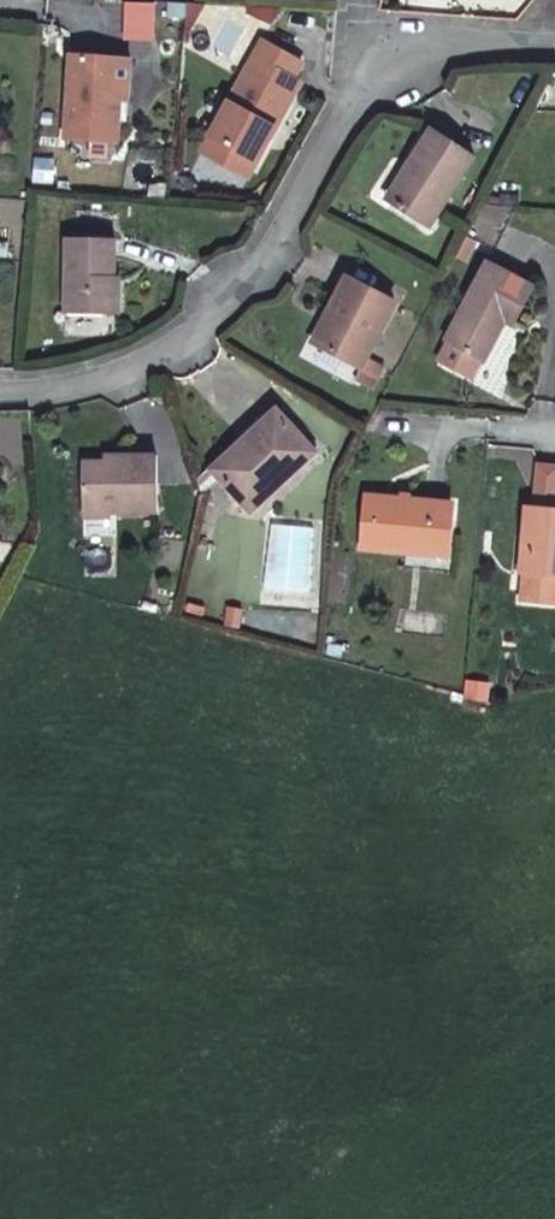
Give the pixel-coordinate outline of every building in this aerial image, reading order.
[(254,41),(202,136),(249,159),(293,79),(286,75),(294,61),(254,41)] [(112,131),(116,89),(118,51),(67,49),(63,128),(112,131)] [(118,51),(116,89),(124,89),(127,52),(118,51)] [(416,139),(404,162),(412,167),(391,200),(427,220),(466,153),(425,129),(416,139)] [(249,159),(202,136),(195,150),(240,175),(249,159)] [(412,167),(404,162),(384,196),(391,200),(412,167)] [(108,234),(62,232),(59,308),(105,309),(108,234)] [(492,258),(452,333),(456,334),(487,351),(490,353),(511,311),(522,316),(539,282),(492,258)] [(338,268),(322,301),(332,307),(315,339),(357,360),(389,294),(338,268)] [(332,307),(322,301),(306,334),(315,339),(332,307)] [(487,351),(456,334),(446,353),(477,369),(487,351)] [(255,393),(184,465),(192,489),(214,466),(239,490),(268,463),(260,455),(288,427),(255,393)] [(296,435),(288,427),(260,455),(268,463),(296,435)] [(105,449),(73,451),(77,502),(152,500),(149,442),(105,444),(105,449)] [(450,496),(368,489),(364,541),(408,544),(409,537),(446,540),(450,496)] [(527,503),(521,569),(525,569),(523,596),(554,598),(554,506),(527,503)] [(0,531),(0,549),(9,550),(11,532),(0,531)] [(409,537),(408,544),(445,548),(446,540),(409,537)]
